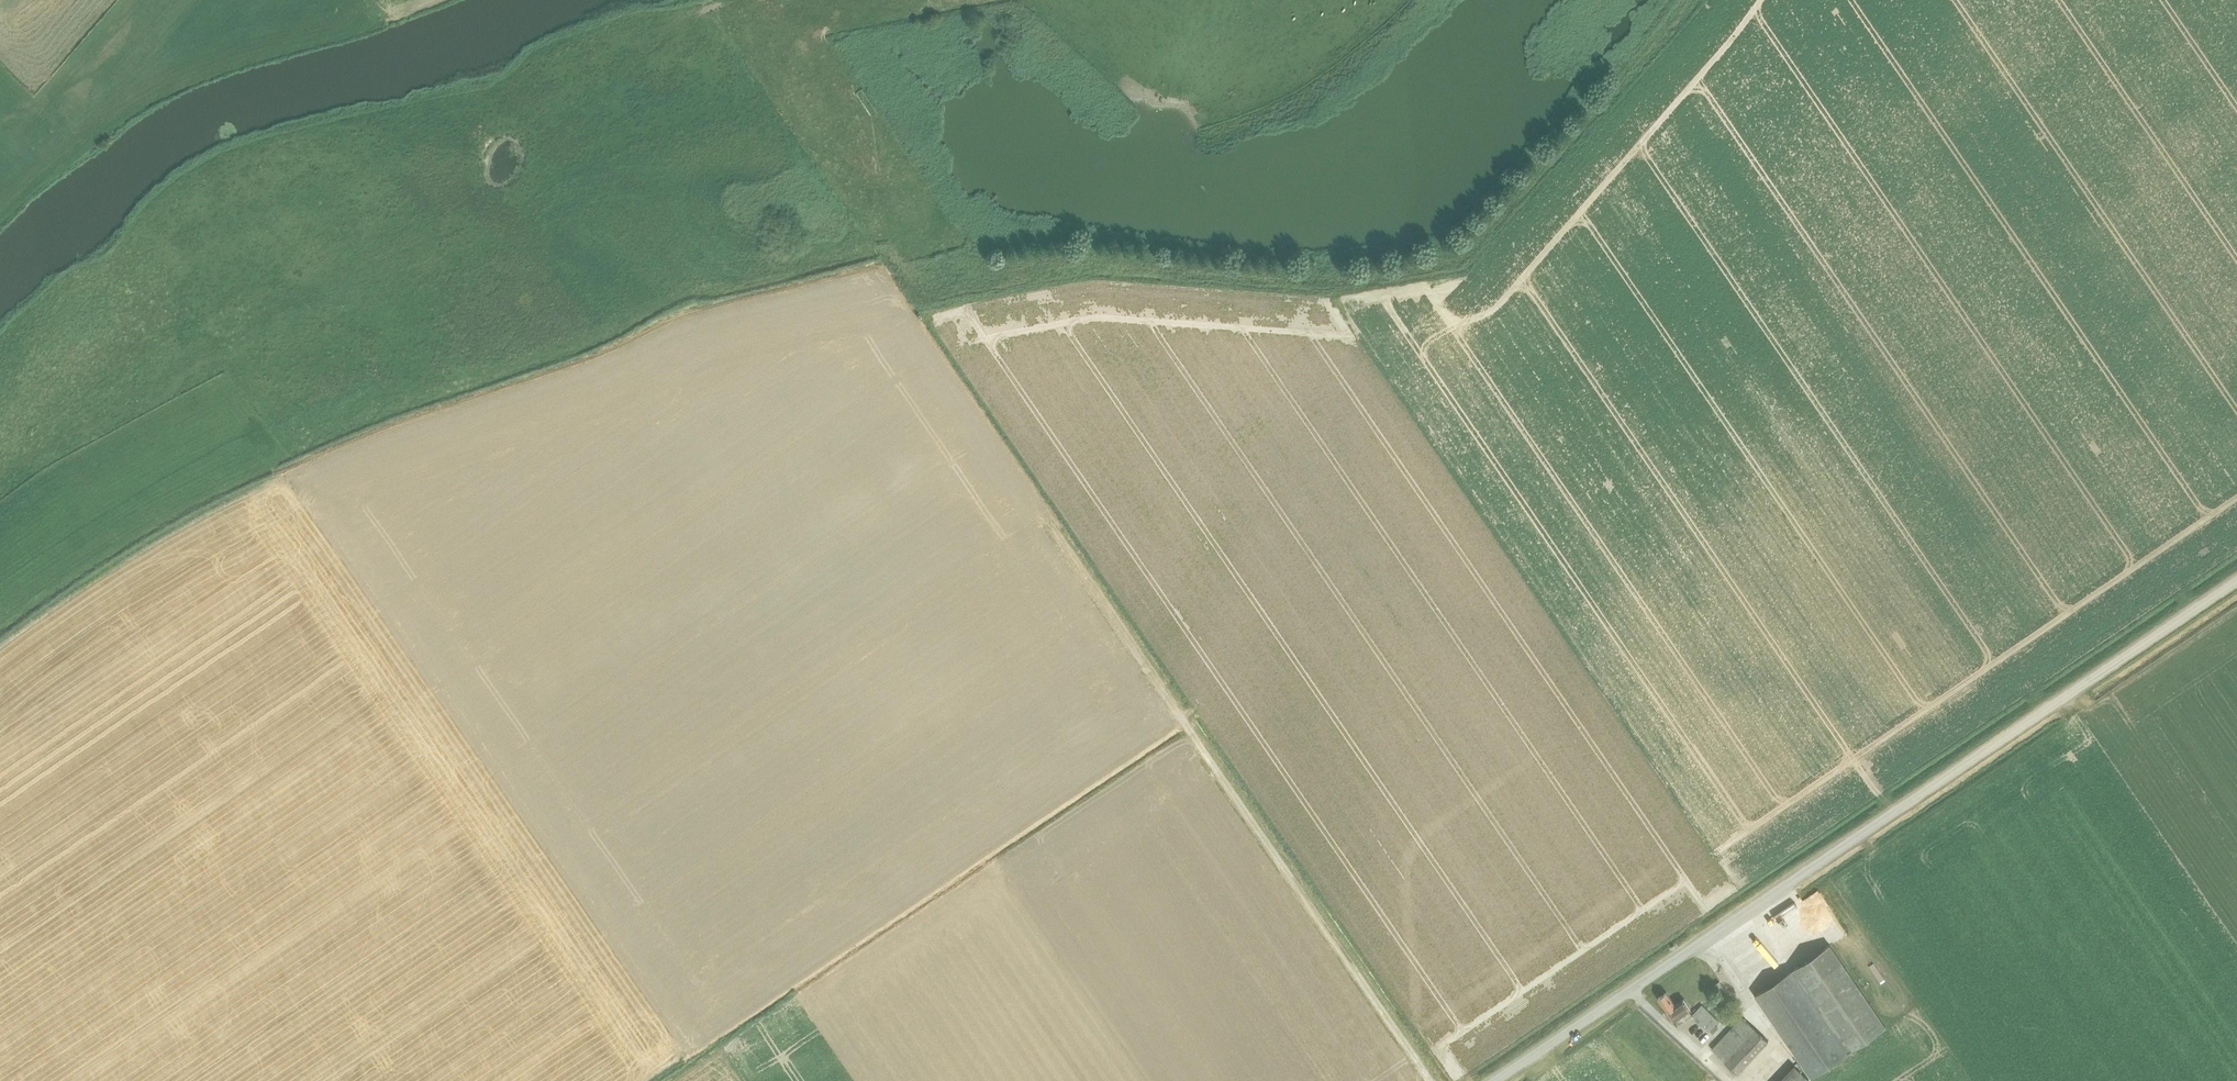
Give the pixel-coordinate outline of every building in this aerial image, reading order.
[(1886,1026),(1830,944),(1756,995),(1812,1077),(1848,1052),(1886,1026)] [(1719,981),(1714,984),(1721,994),(1726,991),(1719,981)] [(1673,1020),(1691,1008),(1684,998),(1675,1004),(1667,992),(1658,998),(1668,1011),(1666,1013),(1670,1019),(1672,1018),(1673,1020)] [(1702,1005),(1691,1015),(1708,1031),(1718,1021),(1716,1018),(1702,1005)] [(1471,1017),(1480,1028),(1485,1024),(1477,1013),(1471,1017)] [(1738,1073),(1768,1041),(1742,1016),(1712,1049),(1738,1073)] [(1779,1080),(1807,1080),(1809,1079),(1794,1065),(1779,1080)]
